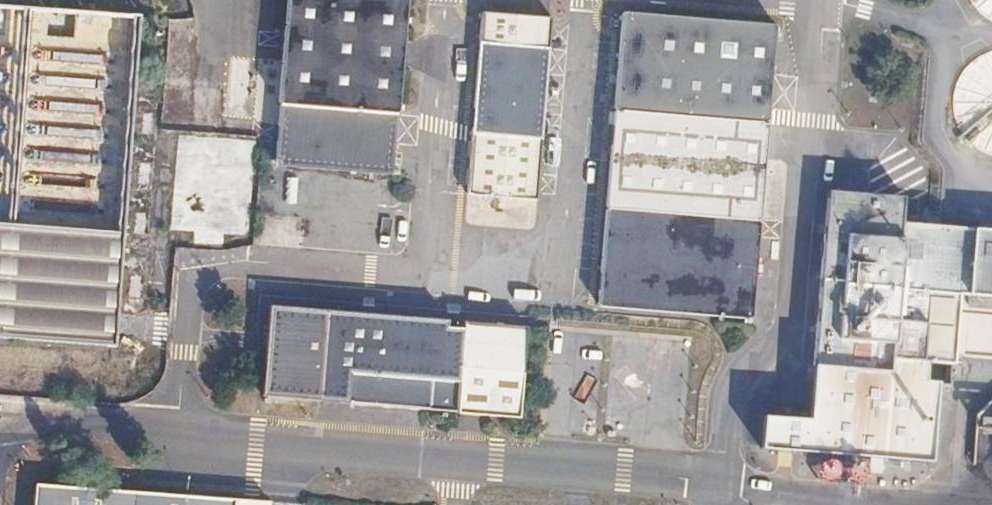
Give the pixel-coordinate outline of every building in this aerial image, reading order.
[(127,17),(153,19),(155,0),(128,0),(127,17)] [(275,174),(397,184),(412,4),(369,0),(290,0),(275,174)] [(968,7),(981,27),(991,35),(991,0),(967,0),(968,7)] [(148,26),(0,15),(0,353),(124,363),(148,26)] [(752,330),(777,33),(624,20),(599,318),(752,330)] [(540,208),(553,28),(484,23),(471,203),(540,208)] [(953,111),(955,135),(967,156),(986,170),(991,171),(991,64),(977,70),(961,88),(953,111)] [(221,233),(235,234),(242,147),(220,146),(220,150),(202,148),(203,138),(178,136),(175,169),(184,170),(183,187),(201,189),(198,240),(220,242),(221,233)] [(829,200),(814,376),(893,383),(894,371),(957,377),(963,315),(991,317),(991,241),(905,234),(907,207),(829,200)] [(443,329),(329,321),(320,412),(524,429),(531,337),(465,332),(464,337),(442,335),(443,329)] [(43,493),(42,504),(187,504),(43,493)]
